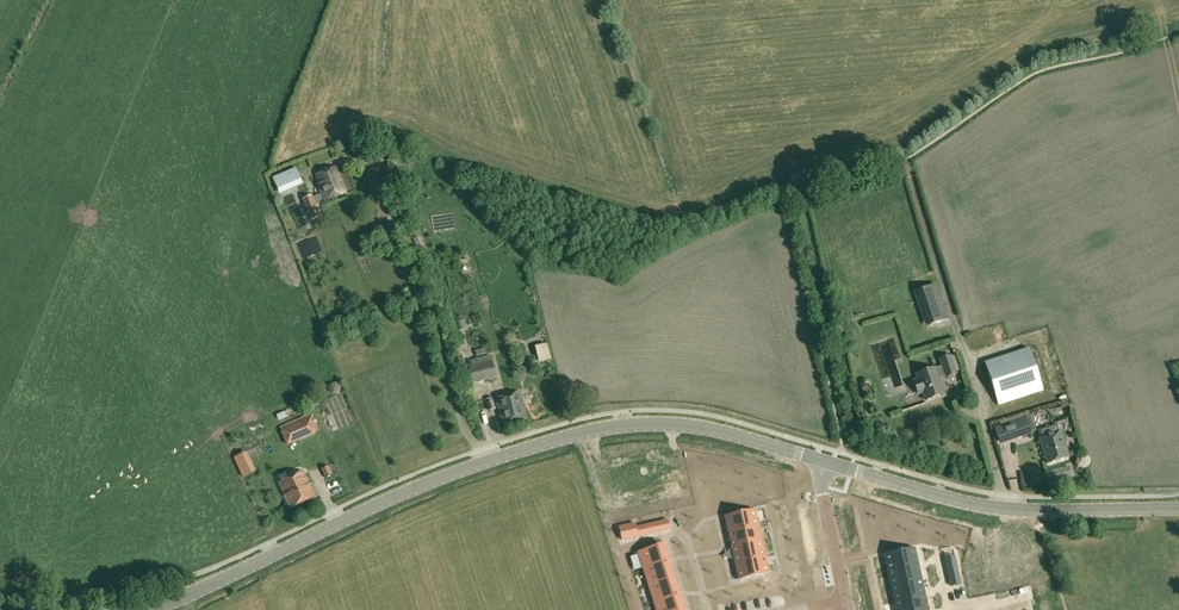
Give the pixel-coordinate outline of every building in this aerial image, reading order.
[(361,152),(371,148),(368,140),(357,144),(361,152)] [(324,201),(346,193),(336,167),(316,175),(319,184),(317,185),(321,194),(313,197),(312,195),(302,199),(312,220),(321,216),(315,203),(323,200),(324,201)] [(279,193),(303,184),(297,168),(273,177),(279,193)] [(947,315),(942,301),(941,298),(937,284),(919,290),(931,326),(949,320),(947,315)] [(892,348),(888,348),(888,364),(900,364),(899,341),(892,341),(892,348)] [(1043,390),(1029,348),(985,363),(998,405),(1043,390)] [(469,377),(472,377),(473,382),(496,377),(490,355),(467,361),(469,368),(466,368),(469,377)] [(947,377),(956,374),(950,356),(941,359),(947,377)] [(914,381),(918,394),(923,392),(926,400),(944,394),(935,368),(917,374),(919,380),(914,381)] [(896,379),(901,388),(906,385),(901,376),(896,379)] [(886,381),(890,395),(899,392),(895,379),(886,381)] [(527,419),(520,392),(495,399),(503,425),(527,419)] [(487,403),(489,411),(496,409),(494,402),(493,402),(491,398),(487,399),(488,403),(487,403)] [(288,443),(315,431),(308,415),(281,427),(288,443)] [(995,427),(1001,442),(1030,432),(1025,417),(995,427)] [(1069,457),(1061,431),(1039,438),(1047,464),(1069,457)] [(256,472),(251,460),(247,451),(234,457),(243,478),(243,477),(256,472)] [(329,465),(321,469),(325,478),(333,474),(329,465)] [(315,498),(303,472),(279,482),(291,508),(315,498)] [(758,526),(755,510),(740,513),(743,529),(758,526)] [(743,529),(740,513),(725,517),(729,533),(743,529)] [(762,542),(758,526),(743,529),(747,545),(762,542)] [(747,545),(743,529),(729,533),(732,548),(747,545)] [(765,557),(762,542),(747,545),(750,560),(765,557)] [(669,561),(663,544),(639,552),(644,569),(669,561)] [(750,560),(747,545),(732,548),(735,563),(750,560)] [(918,565),(914,549),(900,552),(903,568),(918,565)] [(903,568),(900,552),(885,555),(888,571),(903,568)] [(768,573),(765,557),(750,560),(754,576),(768,573)] [(754,576),(750,560),(735,563),(739,579),(754,576)] [(674,578),(669,561),(644,569),(649,585),(674,578)] [(921,580),(918,565),(903,568),(907,583),(921,580)] [(907,583),(903,568),(888,571),(892,586),(907,583)] [(679,594),(674,578),(649,585),(654,602),(679,594)] [(925,595),(921,580),(907,583),(910,599),(925,595)] [(910,599),(907,583),(892,586),(895,602),(910,599)] [(679,594),(654,602),(657,609),(684,609),(679,594)] [(925,595),(910,599),(912,609),(928,609),(925,595)] [(910,599),(895,602),(897,609),(912,609),(910,599)]
